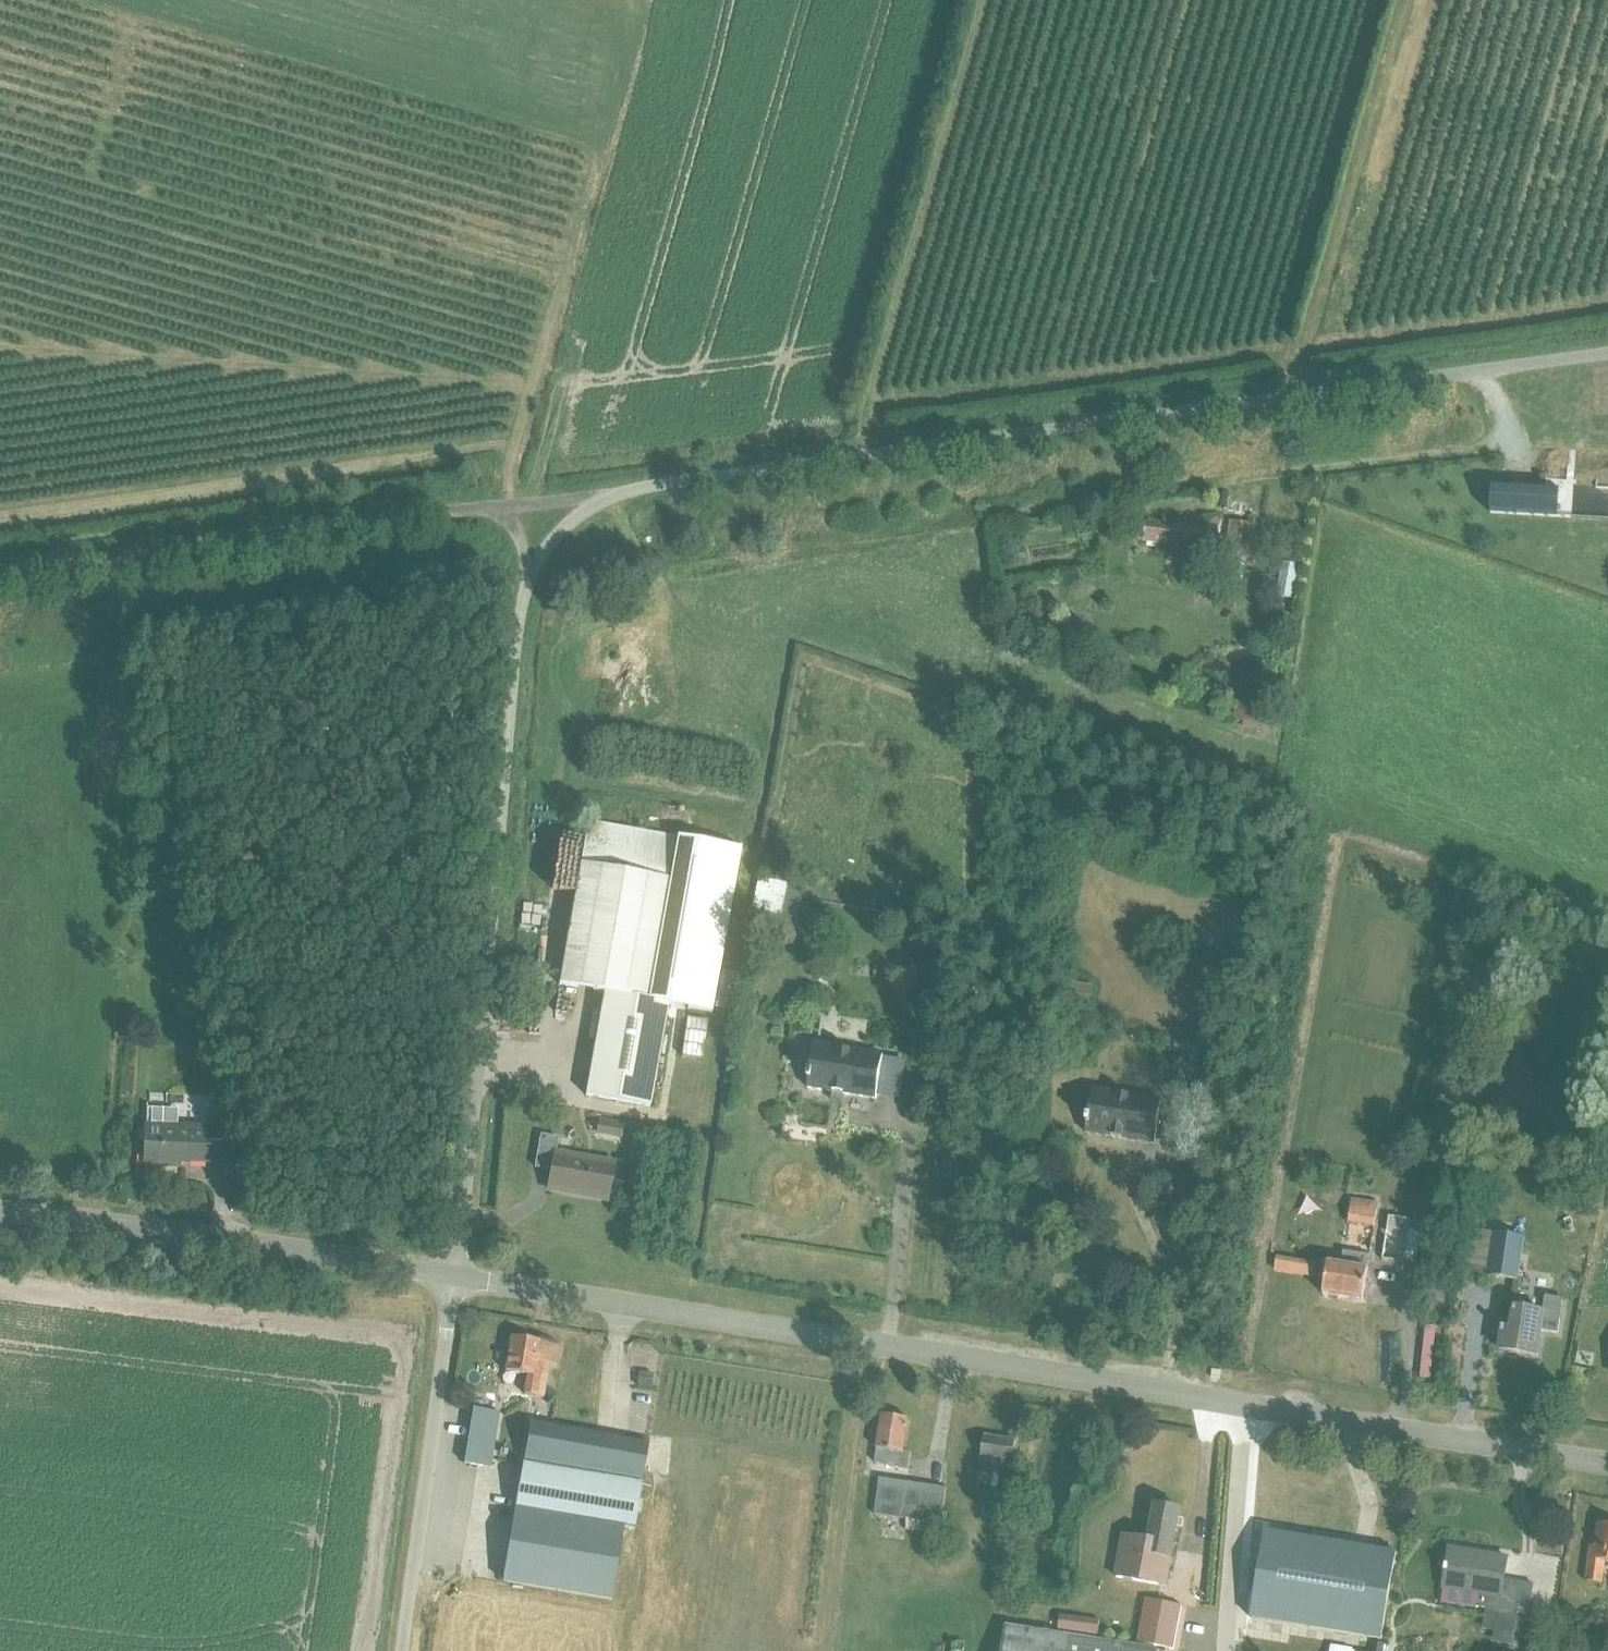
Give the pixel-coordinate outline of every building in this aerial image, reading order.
[(1550,426),(1562,426),(1561,403),(1550,404),(1550,426)] [(1490,514),(1568,518),(1607,521),(1607,490),(1607,479),(1571,477),(1570,478),(1570,492),(1543,490),(1492,487),(1490,514)] [(1143,542),(1208,550),(1210,530),(1220,531),(1221,521),(1206,519),(1205,529),(1141,521),(1141,527),(1145,527),(1143,542)] [(1229,542),(1226,562),(1255,566),(1258,546),(1253,545),(1256,524),(1232,521),(1229,542)] [(588,823),(558,985),(604,993),(669,1005),(711,1013),(740,850),(588,823)] [(1088,1006),(1092,986),(1065,981),(1062,1002),(1088,1006)] [(586,1095),(586,1096),(649,1107),(669,1005),(604,993),(586,1095)] [(683,1059),(703,1060),(705,1021),(685,1020),(683,1059)] [(883,1053),(815,1042),(808,1086),(876,1096),(883,1053)] [(1086,1131),(1155,1143),(1163,1100),(1094,1089),(1086,1131)] [(145,1126),(144,1166),(179,1168),(179,1160),(208,1162),(208,1140),(223,1141),(224,1104),(208,1103),(208,1128),(145,1126)] [(618,1141),(621,1129),(599,1124),(596,1136),(618,1141)] [(615,1165),(605,1163),(556,1154),(559,1139),(541,1135),(535,1167),(552,1170),(548,1188),(608,1199),(615,1165)] [(1350,1211),(1348,1223),(1375,1227),(1377,1215),(1378,1203),(1352,1199),(1350,1211)] [(1382,1260),(1404,1264),(1411,1220),(1389,1217),(1382,1260)] [(1487,1275),(1491,1233),(1471,1232),(1468,1274),(1487,1275)] [(1488,1276),(1518,1281),(1524,1238),(1494,1233),(1488,1276)] [(1363,1301),(1370,1256),(1344,1252),(1342,1266),(1328,1263),(1323,1295),(1363,1301)] [(1502,1329),(1499,1350),(1537,1356),(1541,1332),(1558,1335),(1563,1300),(1546,1298),(1544,1313),(1514,1308),(1511,1330),(1502,1329)] [(511,1337),(507,1363),(505,1372),(528,1375),(524,1395),(543,1398),(549,1365),(556,1366),(559,1345),(511,1337)] [(1559,1353),(1558,1361),(1569,1363),(1570,1355),(1559,1353)] [(637,1374),(636,1388),(651,1389),(651,1375),(637,1374)] [(490,1468),(499,1413),(473,1408),(464,1464),(490,1468)] [(909,1419),(882,1415),(877,1450),(875,1464),(890,1466),(889,1467),(908,1470),(910,1453),(904,1452),(909,1419)] [(633,1529),(641,1486),(648,1444),(530,1423),(503,1582),(611,1601),(623,1527),(633,1529)] [(984,1436),(981,1458),(1002,1461),(999,1476),(998,1486),(1008,1488),(1016,1441),(984,1436)] [(981,1458),(979,1473),(999,1476),(1002,1461),(981,1458)] [(946,1489),(880,1479),(874,1515),(908,1520),(941,1525),(946,1489)] [(1149,1541),(1124,1536),(1116,1578),(1166,1587),(1166,1585),(1165,1585),(1164,1586),(1158,1585),(1160,1578),(1167,1579),(1180,1510),(1155,1505),(1149,1541)] [(908,1520),(906,1532),(939,1537),(941,1525),(908,1520)] [(1586,1582),(1602,1584),(1605,1562),(1607,1562),(1607,1525),(1599,1524),(1596,1548),(1591,1547),(1586,1582)] [(1266,1532),(1251,1619),(1382,1640),(1396,1553),(1266,1532)] [(1476,1608),(1512,1613),(1516,1588),(1502,1585),(1507,1558),(1449,1549),(1446,1565),(1445,1565),(1444,1571),(1446,1571),(1440,1604),(1475,1610),(1476,1608)] [(1174,1650),(1182,1606),(1145,1599),(1137,1643),(1174,1650)] [(1001,1650),(1157,1650),(1158,1650),(1005,1626),(1001,1650)]
